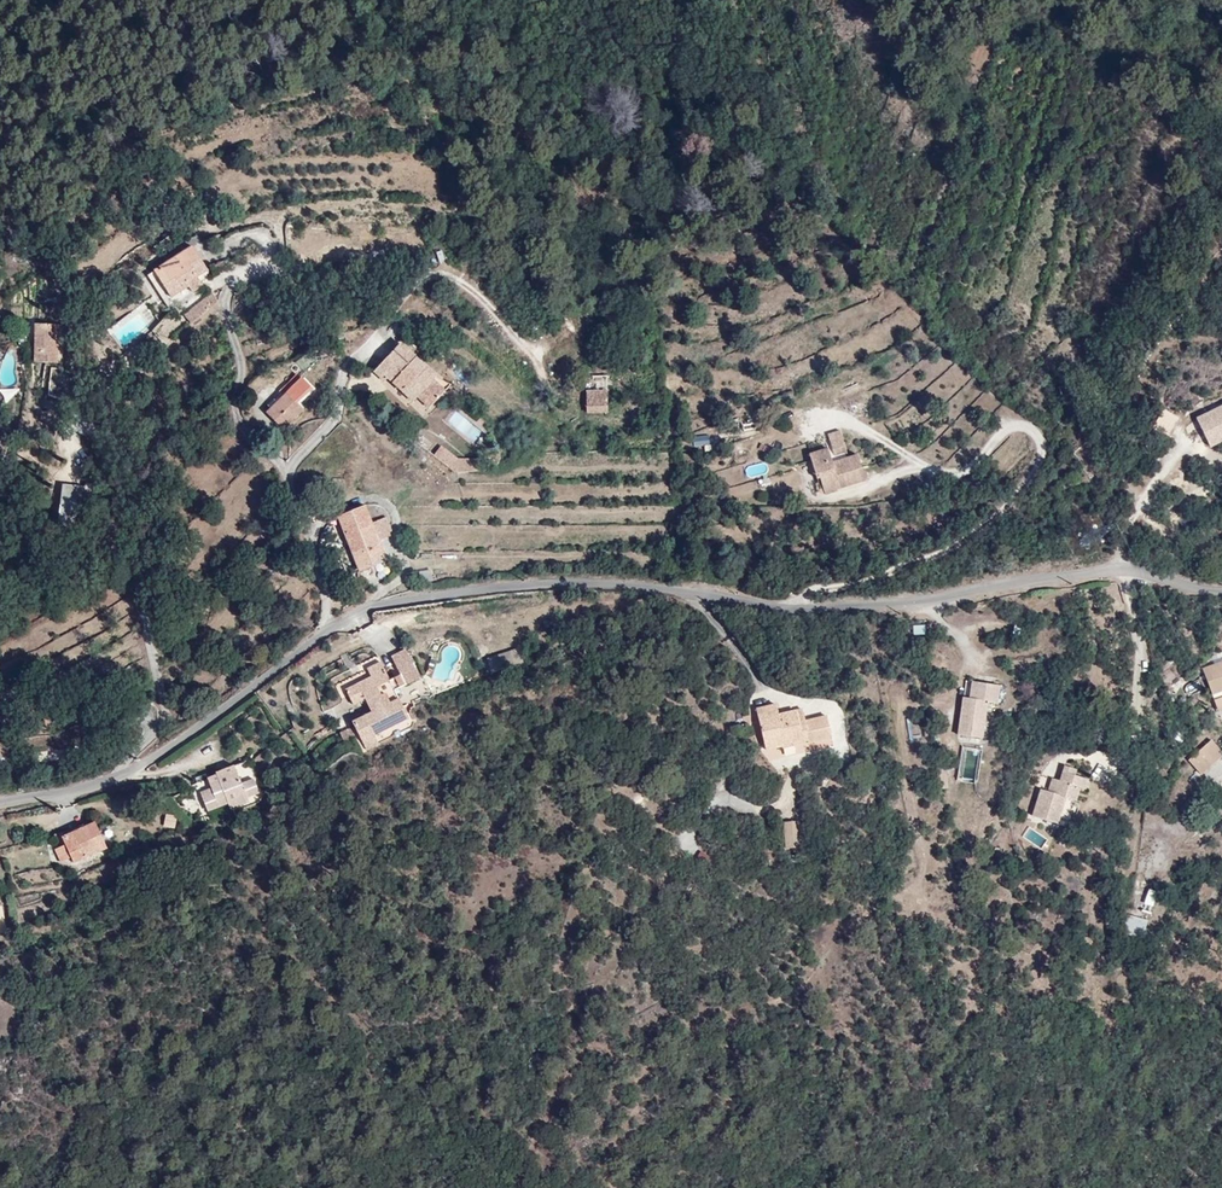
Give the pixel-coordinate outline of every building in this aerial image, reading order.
[(206,273),(192,251),(153,275),(167,297),(160,302),(167,313),(203,290),(196,279),(206,273)] [(210,316),(219,310),(212,299),(203,305),(210,316)] [(182,318),(190,329),(210,316),(203,305),(182,318)] [(34,326),(34,350),(34,362),(56,363),(57,327),(34,326)] [(424,400),(435,385),(423,376),(428,369),(388,338),(363,368),(375,378),(379,374),(406,396),(410,391),(424,400)] [(1078,369),(1068,364),(1063,373),(1073,379),(1078,369)] [(423,376),(435,385),(441,378),(428,369),(423,376)] [(300,378),(266,412),(277,423),(283,417),(288,421),(300,409),(294,403),(310,388),(300,378)] [(605,385),(584,384),(584,408),(605,409),(605,385)] [(18,387),(0,385),(0,399),(17,400),(18,387)] [(918,401),(927,412),(934,405),(925,395),(918,401)] [(1198,417),(1213,447),(1221,443),(1221,405),(1198,417)] [(840,432),(829,436),(835,455),(831,456),(828,447),(809,453),(816,477),(819,476),(825,494),(838,491),(836,489),(866,479),(858,454),(848,457),(840,432)] [(710,434),(692,436),(693,449),(711,447),(710,434)] [(437,437),(427,450),(452,469),(466,471),(474,465),(457,452),(437,437)] [(75,525),(87,487),(63,486),(60,523),(75,525)] [(377,545),(396,543),(393,530),(389,531),(388,524),(374,525),(371,507),(370,507),(341,511),(350,573),(380,569),(377,545)] [(552,631),(551,628),(550,622),(533,627),(536,636),(542,635),(552,631)] [(913,625),(913,634),(925,634),(925,625),(913,625)] [(371,651),(372,653),(377,666),(383,680),(397,677),(385,645),(381,647),(371,651)] [(390,655),(404,685),(421,677),(407,647),(390,655)] [(1203,668),(1220,707),(1221,707),(1221,659),(1203,668)] [(327,707),(328,713),(333,728),(379,714),(369,685),(364,670),(362,663),(349,667),(351,676),(340,679),(336,680),(333,672),(322,676),(326,690),(337,687),(338,687),(343,700),(331,705),(327,707)] [(364,670),(369,685),(383,680),(377,666),(364,670)] [(336,680),(340,679),(351,676),(349,667),(333,672),(336,680)] [(997,687),(977,684),(975,704),(969,703),(962,702),(958,741),(980,742),(986,706),(995,707),(997,687)] [(808,741),(830,735),(825,716),(803,721),(801,709),(777,714),(775,704),(755,709),(765,749),(782,745),(782,744),(791,741),(792,743),(808,739),(808,741)] [(749,723),(748,714),(742,715),(742,721),(739,721),(740,725),(749,723)] [(343,742),(355,737),(351,726),(339,731),(343,742)] [(1203,748),(1217,761),(1221,757),(1221,750),(1212,739),(1203,748)] [(1217,761),(1203,748),(1187,762),(1202,776),(1217,761)] [(1073,783),(1076,774),(1077,768),(1066,765),(1061,781),(1066,782),(1073,783)] [(950,778),(947,766),(938,768),(941,780),(950,778)] [(212,787),(200,790),(206,808),(228,801),(231,808),(248,803),(246,795),(259,791),(255,778),(240,782),(236,767),(220,773),(221,776),(210,780),(212,787)] [(1090,777),(1076,774),(1073,783),(1066,782),(1061,781),(1058,793),(1050,791),(1043,789),(1035,816),(1060,823),(1067,797),(1077,799),(1081,787),(1086,788),(1090,777)] [(197,781),(200,790),(212,787),(210,780),(209,777),(197,781)] [(1058,793),(1061,781),(1054,778),(1050,791),(1058,793)] [(165,815),(163,826),(175,827),(176,816),(165,815)] [(799,847),(800,820),(785,821),(785,847),(799,847)] [(106,853),(96,824),(62,835),(71,864),(106,853)] [(699,851),(695,862),(709,867),(714,856),(699,851)] [(1142,917),(1146,918),(1148,919),(1156,888),(1150,887),(1142,917)] [(1137,953),(1146,918),(1142,917),(1130,914),(1121,950),(1137,953)]
